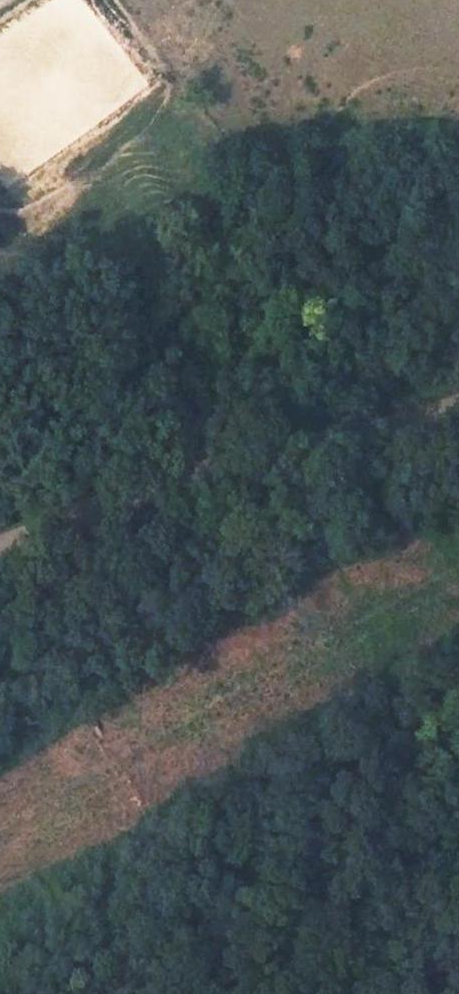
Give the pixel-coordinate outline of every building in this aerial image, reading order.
[(15,174),(141,95),(128,99),(116,49),(110,52),(116,75),(90,81),(87,68),(71,78),(74,90),(42,98),(33,63),(32,62),(55,56),(52,46),(38,50),(29,55),(5,62),(0,54),(0,164),(8,162),(15,174)]
